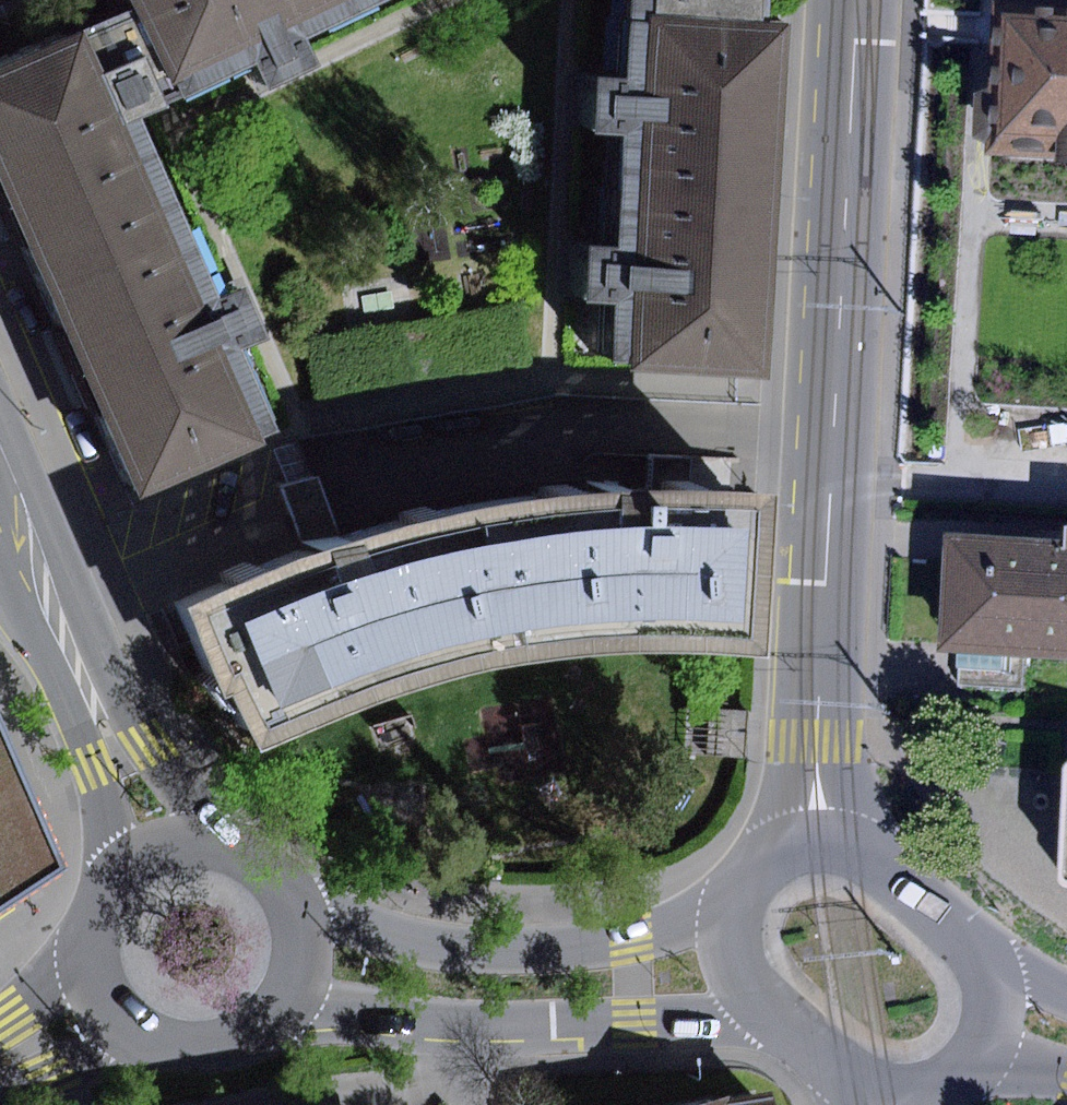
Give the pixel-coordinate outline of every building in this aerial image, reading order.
[(128,8),(163,82),(245,43),(265,84),(311,62),(291,20),(331,0),(124,0),(128,8)] [(639,15),(751,22),(751,0),(640,0),(639,15)] [(975,139),(985,154),(1066,157),(1066,4),(993,1),(989,86),(976,93),(975,139)] [(168,242),(120,125),(160,107),(151,87),(163,82),(128,8),(0,65),(0,187),(9,206),(49,294),(168,242)] [(628,134),(626,195),(763,202),(775,23),(751,22),(639,15),(635,79),(580,76),(577,131),(628,134)] [(620,308),(616,366),(753,374),(763,202),(626,195),(623,246),(569,243),(566,305),(620,308)] [(168,242),(49,294),(90,385),(135,488),(254,436),(220,357),(263,338),(238,281),(193,300),(168,242)] [(281,490),(303,545),(322,538),(339,531),(317,476),(281,490)] [(474,501),(498,654),(610,643),(741,647),(752,489),(649,488),(569,487),(474,501)] [(498,654),(474,501),(409,515),(339,531),(322,538),(303,545),(277,555),(171,600),(208,688),(217,685),(244,742),(335,699),(396,680),(498,654)] [(1066,667),(1066,524),(1062,524),(1060,544),(944,534),(934,656),(1066,667)] [(70,869),(0,706),(0,915),(70,869)] [(744,757),(748,713),(702,709),(698,753),(744,757)] [(1066,762),(1062,767),(1058,879),(1063,882),(1066,884),(1066,762)] [(746,1087),(654,1104),(750,1104),(746,1087)]
